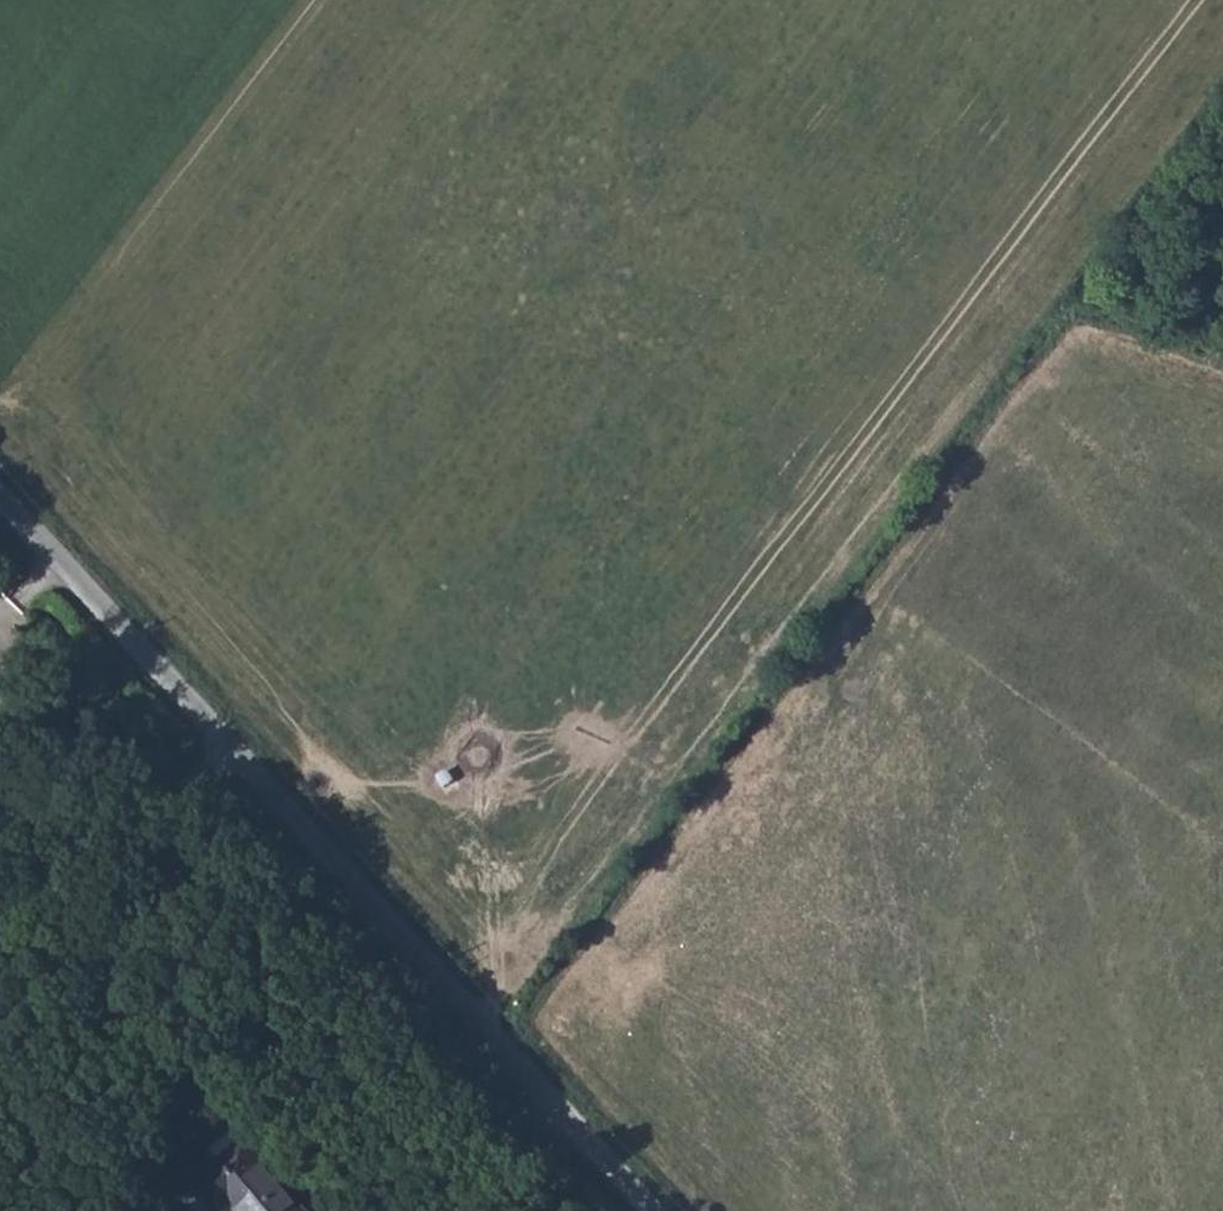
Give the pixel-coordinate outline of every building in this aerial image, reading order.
[(254,1154),(203,1195),(216,1210),(304,1210),(254,1154)]
